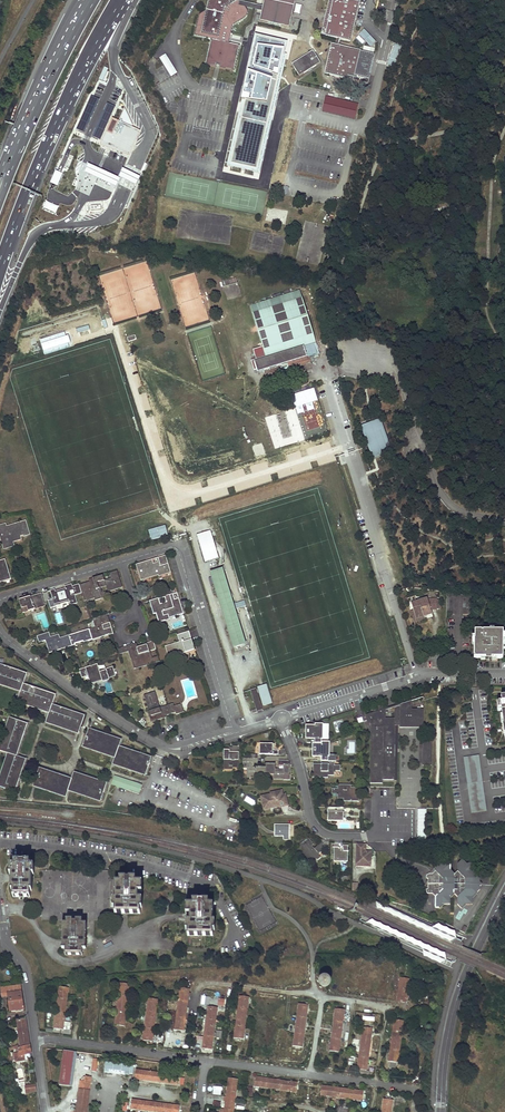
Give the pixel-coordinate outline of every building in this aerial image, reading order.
[(208,4),(209,4),(209,6),(207,6),(206,10),(199,14),(197,25),(195,35),(211,38),(205,64),(216,66),(216,64),(218,64),(220,64),(220,67),(234,71),(240,45),(229,42),(229,39),(233,25),(247,16),(248,11),(245,6),(262,10),(260,20),(289,27),(291,17),(289,16),(290,12),(292,12),(295,0),(265,0),(263,5),(240,0),(208,0),(208,4)] [(327,12),(329,13),(327,21),(325,21),(321,34),(338,38),(341,38),(350,40),(360,0),(329,0),(327,12)] [(406,35),(399,32),(387,64),(386,66),(394,68),(406,35)] [(227,163),(256,170),(286,42),(257,35),(227,163)] [(358,35),(356,38),(362,44),(364,41),(358,35)] [(368,83),(375,54),(369,53),(370,47),(365,46),(363,51),(339,46),(337,45),(331,44),(325,73),(368,83)] [(292,63),(292,64),(295,69),(296,71),(299,76),(308,70),(308,71),(312,68),(321,62),(317,57),(313,50),(304,55),(300,57),(300,58),(292,63)] [(171,76),(177,72),(166,53),(159,57),(171,76)] [(99,99),(91,95),(76,129),(85,132),(99,99)] [(355,118),(358,103),(325,96),(322,111),(355,118)] [(115,105),(107,102),(92,136),(100,139),(115,105)] [(112,118),(101,142),(108,145),(128,155),(139,130),(132,127),(133,124),(125,109),(124,108),(119,121),(112,118)] [(119,178),(88,164),(85,171),(116,185),(119,178)] [(139,175),(122,167),(119,176),(135,183),(139,175)] [(62,173),(56,170),(51,182),(56,184),(62,173)] [(59,206),(46,200),(43,206),(56,212),(59,206)] [(268,209),(266,219),(284,222),(286,212),(283,211),(282,218),(279,217),(280,211),(268,209)] [(299,291),(249,306),(261,346),(265,359),(302,347),(313,344),(315,343),(299,291)] [(265,359),(254,362),(258,373),(288,363),(289,369),(296,367),(295,364),(301,362),(301,364),(307,362),(306,358),(308,357),(316,354),(315,349),(313,344),(302,347),(265,359)] [(310,362),(308,357),(306,358),(307,362),(301,364),(301,362),(295,364),(296,367),(310,362)] [(393,453),(381,420),(361,427),(374,461),(393,453)] [(0,525),(0,533),(4,532),(6,536),(2,537),(3,542),(2,542),(4,549),(15,545),(14,542),(13,539),(21,537),(30,534),(26,520),(7,526),(6,524),(0,525)] [(165,525),(148,530),(151,541),(168,536),(165,525)] [(197,535),(205,562),(218,558),(210,531),(197,535)] [(147,561),(136,564),(142,580),(159,575),(160,577),(171,572),(166,555),(158,558),(159,562),(158,562),(153,564),(148,565),(147,561)] [(0,561),(0,582),(11,579),(5,559),(0,561)] [(222,570),(213,572),(224,607),(222,608),(223,613),(226,612),(236,647),(245,644),(222,570)] [(93,581),(80,585),(82,593),(85,601),(95,598),(95,601),(107,597),(106,591),(102,593),(101,588),(106,586),(108,591),(123,587),(117,571),(109,573),(111,578),(104,580),(103,575),(98,577),(93,579),(93,581)] [(65,588),(55,591),(56,593),(52,595),(55,604),(69,600),(70,605),(78,603),(75,595),(82,593),(80,585),(79,585),(78,584),(73,586),(72,584),(64,586),(65,588)] [(33,596),(20,600),(24,612),(46,606),(42,593),(33,596)] [(159,598),(150,601),(154,614),(157,613),(160,622),(170,619),(169,617),(177,614),(178,615),(184,613),(183,610),(179,598),(175,599),(173,594),(165,596),(167,602),(161,604),(159,598)] [(415,597),(407,599),(409,604),(412,604),(414,610),(416,619),(424,616),(428,615),(428,611),(431,610),(437,610),(437,609),(437,600),(428,600),(428,598),(416,602),(415,597)] [(416,619),(414,610),(411,611),(415,622),(425,619),(424,616),(416,619)] [(95,627),(69,635),(72,645),(73,646),(76,645),(76,644),(84,641),(84,643),(114,633),(108,614),(93,619),(95,627)] [(180,642),(166,646),(170,658),(190,652),(192,657),(197,656),(191,638),(189,631),(178,635),(180,642)] [(503,632),(475,631),(475,659),(503,659),(503,632)] [(51,637),(49,632),(38,636),(40,642),(46,641),(50,653),(72,645),(69,635),(60,638),(59,634),(51,637)] [(134,644),(118,648),(120,654),(129,651),(135,669),(155,663),(153,657),(151,651),(157,649),(154,641),(147,643),(146,644),(146,645),(138,647),(136,643),(134,644)] [(0,663),(0,665),(27,674),(27,672),(0,663)] [(98,663),(80,669),(82,678),(88,676),(90,683),(102,680),(102,681),(110,679),(109,677),(116,675),(113,666),(106,668),(106,670),(100,672),(98,663)] [(79,733),(79,732),(80,732),(81,727),(84,716),(52,705),(53,703),(55,695),(23,684),(24,682),(27,674),(0,665),(0,683),(21,690),(20,692),(19,695),(17,700),(18,700),(17,701),(50,712),(49,713),(46,722),(79,733)] [(56,693),(24,682),(23,684),(55,695),(56,693)] [(20,692),(21,690),(0,683),(0,685),(20,692)] [(267,685),(258,688),(264,706),(272,703),(267,685)] [(256,688),(251,690),(256,709),(252,710),(253,713),(257,712),(257,711),(263,709),(256,688)] [(156,691),(144,695),(145,698),(150,711),(149,711),(152,722),(164,718),(163,715),(166,714),(166,715),(171,714),(169,705),(163,707),(163,708),(161,709),(156,691)] [(374,709),(373,710),(373,712),(366,714),(371,731),(370,782),(382,783),(382,779),(394,779),(395,726),(400,726),(400,728),(404,730),(407,730),(411,731),(414,730),(418,730),(423,728),(423,708),(412,708),(412,700),(386,708),(385,706),(383,705),(381,704),(380,704),(378,704),(377,705),(375,706),(374,707),(374,709)] [(17,702),(49,713),(50,712),(17,701),(17,702)] [(84,716),(85,714),(53,703),(52,705),(84,716)] [(182,703),(174,705),(176,712),(177,714),(185,712),(182,703)] [(17,719),(11,718),(0,749),(0,751),(7,753),(9,754),(0,781),(0,788),(4,789),(4,788),(15,792),(26,759),(18,757),(16,756),(27,724),(17,720),(17,719)] [(9,718),(0,744),(0,749),(11,718),(9,718)] [(46,722),(46,723),(78,734),(79,733),(46,722)] [(16,756),(18,757),(29,724),(27,724),(16,756)] [(316,725),(310,725),(310,733),(306,733),(306,739),(322,740),(323,724),(316,724),(316,725)] [(124,739),(89,727),(89,729),(123,740),(124,739)] [(149,763),(150,764),(152,758),(151,758),(151,757),(119,747),(119,745),(121,745),(123,740),(89,729),(85,740),(84,739),(83,745),(83,746),(115,757),(115,758),(113,763),(146,774),(149,763)] [(329,742),(322,742),(322,744),(316,743),(316,751),(313,751),(313,761),(323,761),(329,761),(329,758),(329,742)] [(431,743),(423,743),(423,766),(431,766),(431,743)] [(275,744),(260,744),(260,754),(279,755),(279,750),(275,750),(275,744)] [(151,757),(152,756),(121,745),(119,745),(119,747),(151,757)] [(83,747),(115,758),(115,757),(83,746),(83,747)] [(233,750),(224,750),(224,765),(233,766),(239,766),(239,746),(233,746),(233,750)] [(7,753),(0,776),(0,781),(9,754),(7,753)] [(463,757),(471,813),(486,811),(479,755),(463,757)] [(257,758),(243,758),(243,768),(248,768),(248,777),(266,777),(266,774),(266,767),(253,767),(253,763),(257,763),(257,758)] [(15,792),(17,792),(27,760),(26,759),(15,792)] [(289,760),(279,760),(279,765),(283,765),(283,769),(275,769),(275,764),(266,764),(266,767),(266,774),(275,774),(275,779),(284,779),(284,774),(289,775),(289,760)] [(329,761),(323,761),(323,764),(314,764),(314,777),(329,778),(329,775),(334,776),(334,773),(336,773),(336,771),(341,771),(341,765),(335,765),(335,761),(329,761)] [(113,765),(145,776),(146,774),(113,763),(113,765)] [(72,779),(72,777),(40,766),(39,768),(72,779)] [(106,783),(74,772),(72,777),(72,779),(39,768),(39,769),(38,768),(37,774),(34,785),(66,796),(68,791),(68,789),(101,800),(102,800),(104,794),(103,794),(106,783)] [(107,782),(75,771),(74,772),(106,783),(107,782)] [(131,786),(133,782),(115,776),(112,785),(125,790),(127,784),(131,786)] [(139,794),(141,789),(138,788),(139,784),(133,782),(131,786),(127,784),(125,790),(139,794)] [(350,784),(338,784),(338,788),(332,788),(332,794),(337,794),(337,796),(338,796),(338,799),(344,799),(344,801),(359,802),(359,789),(359,787),(350,788),(350,784)] [(33,786),(66,797),(66,796),(34,785),(33,786)] [(68,791),(100,802),(101,800),(68,789),(68,791)] [(271,794),(261,796),(264,808),(271,807),(271,808),(280,806),(280,808),(289,806),(287,800),(283,797),(282,795),(283,795),(282,790),(278,791),(279,794),(271,795),(271,794)] [(344,807),(328,807),(328,821),(344,822),(344,807)] [(290,825),(275,824),(275,836),(283,836),(290,836),(290,825)] [(315,844),(309,837),(301,844),(303,847),(304,853),(302,854),(308,862),(315,856),(315,857),(320,854),(326,849),(322,843),(315,849),(313,845),(315,844)] [(366,845),(358,844),(357,867),(364,867),(364,864),(371,865),(371,852),(366,852),(366,845)] [(339,847),(334,847),(334,861),(348,862),(348,846),(344,846),(344,849),(339,848),(339,847)] [(434,875),(428,875),(427,876),(427,879),(429,879),(429,889),(427,890),(427,892),(428,893),(429,894),(433,894),(436,897),(436,908),(439,908),(443,905),(451,905),(451,898),(455,895),(458,897),(458,905),(462,908),(466,905),(467,905),(474,899),(473,897),(480,890),(480,886),(481,885),(481,884),(480,883),(480,879),(473,872),(472,870),(467,864),(466,864),(462,861),(458,864),(458,872),(455,875),(451,872),(451,864),(444,864),(440,860),(436,860),(436,872),(434,875)] [(8,866),(7,875),(9,875),(9,891),(11,891),(11,897),(27,897),(27,891),(29,891),(30,876),(31,876),(31,867),(27,867),(27,863),(21,863),(21,870),(17,870),(18,862),(13,862),(13,867),(8,866)] [(40,871),(40,921),(64,921),(70,921),(74,921),(80,921),(108,921),(109,872),(40,871)] [(116,900),(115,900),(114,914),(126,915),(139,915),(140,901),(137,901),(138,893),(140,893),(140,884),(135,884),(135,880),(129,880),(129,887),(125,887),(125,880),(119,880),(119,884),(115,884),(115,893),(116,893),(116,900)] [(188,921),(187,935),(199,935),(211,936),(212,922),(210,921),(210,914),(212,914),(212,906),(207,906),(207,902),(202,901),(202,908),(200,908),(198,908),(198,901),(192,901),(192,905),(188,905),(187,914),(189,914),(189,921),(188,921)] [(59,941),(59,955),(84,956),(85,942),(83,942),(83,934),(85,934),(85,925),(80,925),(80,921),(74,921),(74,928),(70,928),(70,921),(64,921),(64,925),(60,924),(59,933),(61,933),(61,941),(59,941)] [(400,976),(397,999),(406,1000),(409,978),(400,976)] [(326,978),(325,978),(324,978),(323,978),(322,979),(321,980),(321,981),(320,982),(320,983),(321,984),(321,985),(322,986),(323,986),(324,987),(325,987),(326,986),(327,986),(328,985),(329,984),(329,983),(329,982),(329,981),(328,980),(328,979),(327,978),(326,978)] [(120,983),(114,1025),(118,1025),(123,1026),(129,984),(120,983)] [(25,1009),(22,985),(7,987),(8,997),(11,1012),(25,1009)] [(58,987),(53,1028),(57,1028),(61,1029),(67,988),(58,987)] [(180,988),(173,1030),(177,1030),(182,1031),(188,989),(180,988)] [(208,1006),(210,998),(201,996),(199,1005),(208,1006)] [(240,996),(234,1038),(239,1039),(243,1039),(248,997),(240,996)] [(148,999),(142,1040),(146,1040),(151,1041),(157,1000),(148,999)] [(299,1004),(293,1046),(297,1047),(302,1047),(308,1006),(299,1004)] [(207,1007),(201,1048),(205,1049),(210,1050),(216,1008),(207,1007)] [(335,1009),(329,1051),(334,1052),(338,1052),(344,1010),(335,1009)] [(31,1053),(26,1019),(18,1020),(22,1047),(18,1049),(20,1061),(27,1060),(26,1054),(31,1053)] [(394,1020),(388,1062),(390,1062),(389,1067),(392,1068),(395,1068),(396,1063),(397,1063),(403,1021),(394,1020)] [(363,1027),(357,1069),(359,1070),(358,1072),(361,1073),(364,1073),(365,1071),(372,1029),(363,1027)] [(64,1051),(59,1086),(70,1087),(74,1052),(64,1051)] [(106,1062),(104,1072),(132,1076),(133,1066),(106,1062)] [(135,1070),(134,1079),(176,1084),(177,1076),(135,1070)] [(80,1081),(79,1089),(88,1091),(90,1077),(85,1077),(85,1082),(80,1081)] [(255,1077),(254,1086),(296,1092),(297,1083),(276,1080),(255,1077)] [(237,1079),(228,1078),(225,1103),(224,1109),(220,1109),(219,1111),(232,1111),(237,1079)] [(321,1086),(320,1095),(362,1101),(363,1092),(343,1089),(321,1086)] [(76,1111),(79,1111),(86,1111),(88,1091),(79,1089),(76,1111)] [(382,1111),(390,1111),(392,1100),(384,1099),(382,1111)] [(130,1108),(156,1111),(178,1111),(179,1106),(131,1100),(130,1108)]
